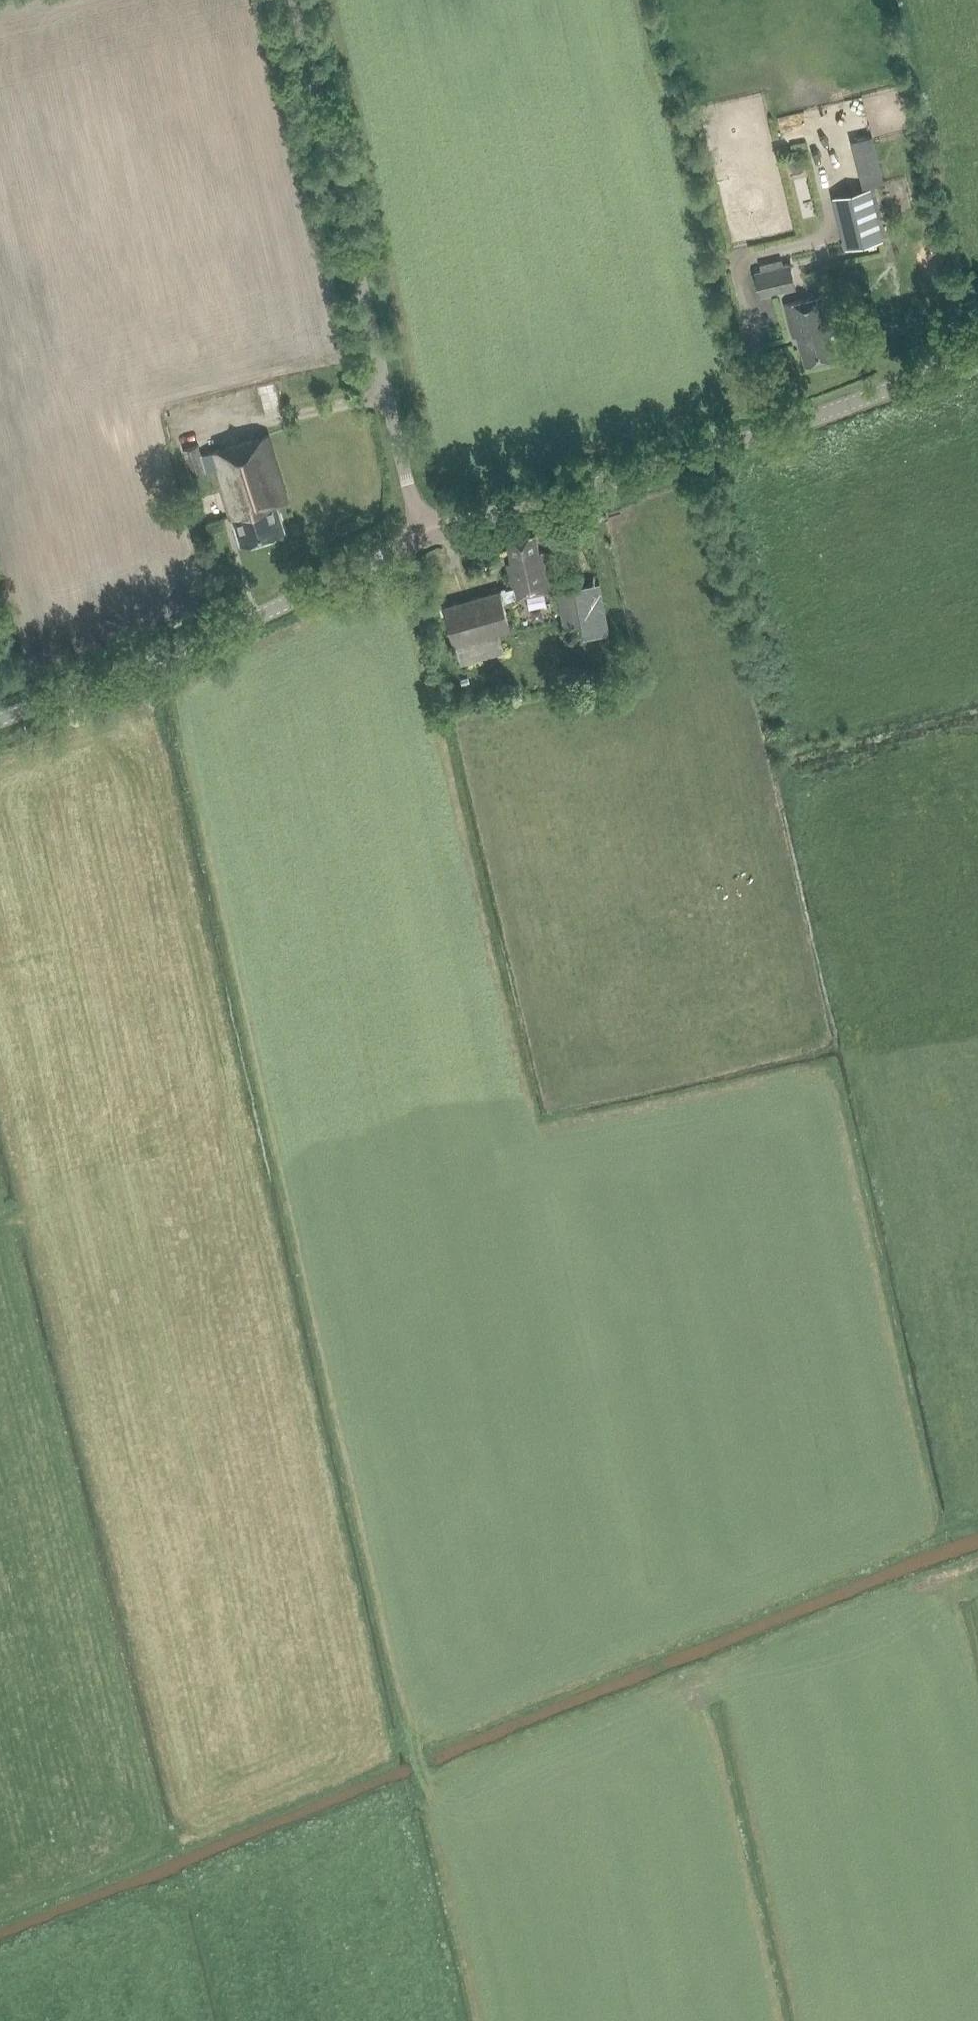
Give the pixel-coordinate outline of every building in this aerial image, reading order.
[(883,239),(870,188),(833,197),(845,248),(883,239)] [(790,262),(754,271),(760,296),(796,287),(790,262)] [(832,332),(823,295),(785,304),(792,335),(795,334),(796,342),(800,341),(805,362),(833,355),(828,334),(832,332)] [(190,476),(214,468),(230,520),(233,518),(241,544),(283,530),(276,506),(282,504),(285,502),(286,501),(267,434),(200,453),(198,444),(183,448),(190,476)] [(225,527),(223,518),(206,522),(209,532),(225,527)] [(515,597),(553,591),(546,552),(539,552),(535,532),(531,533),(531,532),(508,536),(509,537),(506,538),(510,562),(506,563),(510,588),(501,591),(501,590),(443,606),(454,645),(455,645),(460,663),(503,651),(499,633),(511,630),(504,605),(516,602),(515,597)] [(556,588),(563,626),(583,622),(585,635),(610,630),(600,580),(556,588)]
